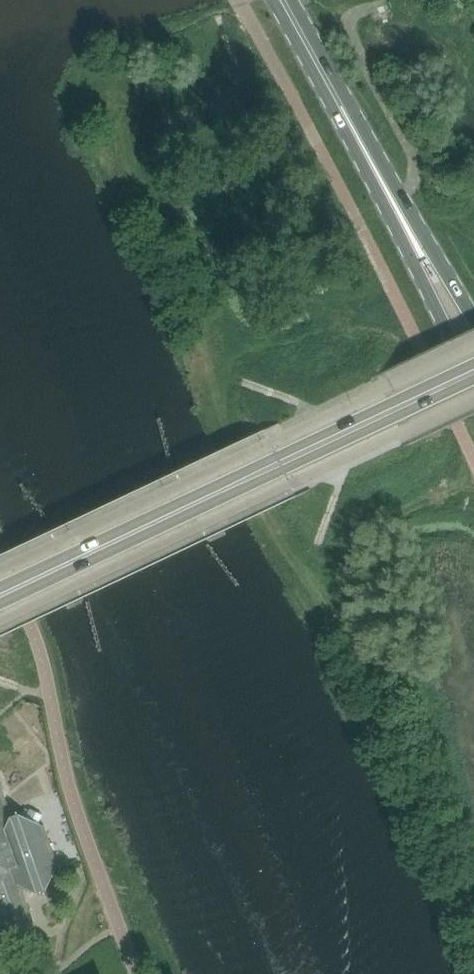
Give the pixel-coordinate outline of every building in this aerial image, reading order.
[(9,806),(0,781),(0,934),(18,944),(26,941),(34,923),(24,892),(26,887),(38,892),(46,890),(58,864),(49,837),(45,825),(19,813),(12,815),(9,806)]
